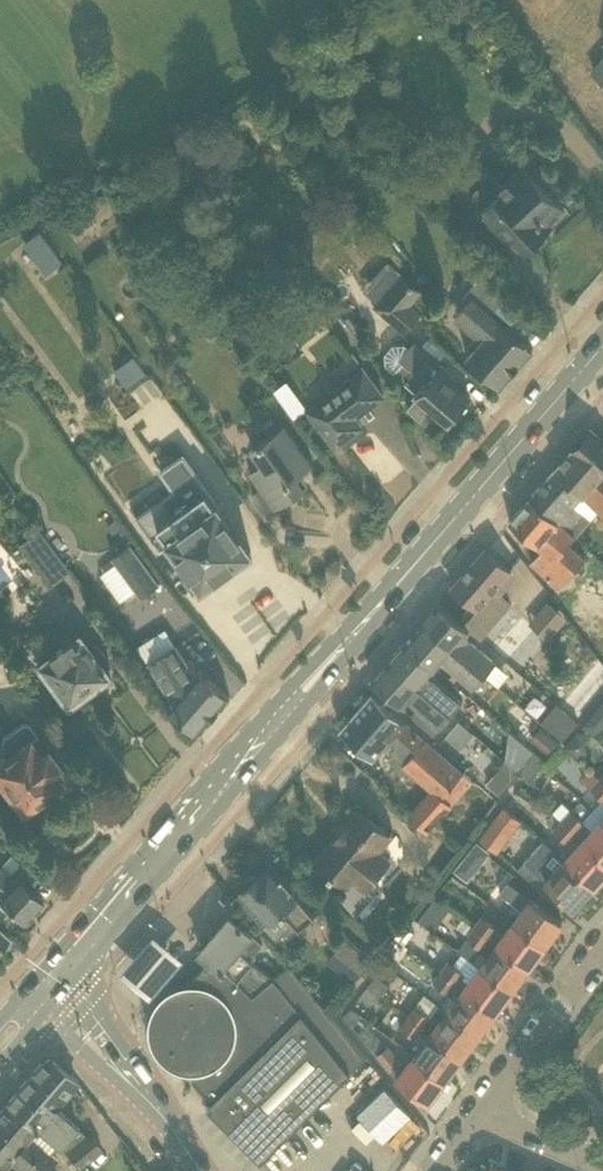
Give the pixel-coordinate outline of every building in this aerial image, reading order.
[(594,70),(602,78),(602,59),(594,70)] [(291,118),(282,105),(270,114),(279,127),(291,118)] [(206,148),(207,141),(203,134),(196,134),(189,138),(188,145),(193,151),(201,152),(206,148)] [(547,222),(565,206),(526,165),(496,194),(485,182),(469,196),(499,228),(506,221),(530,247),(552,227),(547,222)] [(110,195),(117,205),(129,197),(122,187),(110,195)] [(32,280),(63,265),(47,231),(16,246),(32,280)] [(375,305),(406,331),(422,312),(412,303),(424,290),(403,272),(375,305)] [(465,295),(469,298),(470,299),(459,312),(486,336),(468,357),(500,386),(533,348),(501,319),(500,320),(492,312),(506,294),(482,274),(465,295)] [(450,420),(471,396),(439,368),(443,363),(412,337),(407,343),(393,343),(386,352),(386,365),(420,395),(410,407),(425,420),(436,408),(450,420)] [(308,407),(322,426),(336,445),(362,426),(355,416),(384,394),(363,366),(308,407)] [(250,470),(276,507),(306,486),(297,474),(313,462),(285,422),(255,444),(265,459),(250,470)] [(591,427),(555,468),(588,497),(598,507),(602,511),(602,438),(591,427)] [(380,480),(400,466),(375,430),(355,443),(380,480)] [(157,504),(139,517),(144,523),(161,547),(171,541),(191,570),(184,575),(195,590),(202,585),(203,585),(207,583),(208,585),(221,575),(219,573),(222,572),(223,573),(224,572),(222,569),(230,563),(232,566),(233,565),(232,564),(235,562),(236,564),(249,555),(247,553),(251,550),(219,506),(222,504),(185,453),(181,457),(163,470),(168,477),(179,493),(171,499),(166,493),(165,494),(167,496),(164,498),(157,503),(157,504)] [(562,526),(574,536),(598,507),(588,497),(555,468),(529,497),(562,526)] [(529,497),(510,520),(539,544),(543,547),(532,559),(561,584),(585,556),(569,542),(574,536),(562,526),(529,497)] [(70,571),(36,522),(25,530),(30,537),(21,543),(50,585),(70,571)] [(130,544),(113,557),(142,597),(160,584),(130,544)] [(452,587),(472,604),(460,620),(470,628),(481,638),(511,604),(494,589),(512,568),(487,546),(452,587)] [(104,578),(119,594),(128,586),(114,570),(104,578)] [(470,628),(460,620),(439,601),(422,621),(485,676),(496,663),(464,635),(470,628)] [(565,623),(545,607),(529,629),(549,644),(565,623)] [(473,689),(485,676),(422,621),(406,640),(436,666),(441,661),(473,689)] [(72,640),(68,634),(62,639),(52,625),(36,636),(48,653),(42,657),(45,661),(40,664),(44,669),(40,672),(60,699),(64,696),(68,701),(88,686),(91,689),(103,680),(100,676),(104,673),(101,669),(104,666),(99,660),(105,656),(89,634),(80,641),(77,637),(72,640)] [(431,673),(436,666),(406,640),(389,659),(452,713),(463,701),(431,673)] [(199,732),(231,696),(199,669),(195,673),(177,644),(148,662),(167,691),(173,700),(168,705),(199,732)] [(389,659),(372,678),(403,705),(408,698),(440,726),(452,713),(389,659)] [(429,830),(451,804),(474,779),(464,771),(373,692),(341,729),(373,757),(384,745),(433,788),(423,799),(411,814),(429,830)] [(554,706),(542,721),(564,739),(579,721),(575,718),(572,721),(554,706)] [(35,731),(26,720),(23,719),(3,733),(2,740),(9,750),(0,757),(0,783),(3,781),(22,808),(61,780),(54,770),(61,765),(35,731)] [(559,740),(543,726),(531,738),(547,753),(559,740)] [(578,731),(565,746),(579,759),(587,750),(587,739),(578,731)] [(531,782),(547,760),(535,750),(518,772),(531,782)] [(507,761),(498,770),(512,783),(520,774),(507,761)] [(599,777),(590,769),(582,778),(602,797),(602,780),(599,777)] [(602,856),(602,819),(594,829),(564,802),(555,812),(602,856)] [(360,808),(318,857),(349,884),(354,878),(365,888),(390,858),(379,849),(391,834),(360,808)] [(503,849),(518,819),(498,809),(483,839),(503,849)] [(13,829),(0,811),(0,838),(1,838),(13,829)] [(602,876),(602,856),(555,812),(547,821),(565,838),(556,849),(555,850),(594,886),(602,876)] [(541,876),(575,907),(594,886),(555,850),(556,849),(545,839),(520,868),(537,882),(541,876)] [(477,840),(463,858),(471,864),(482,865),(492,852),(477,840)] [(8,876),(0,869),(0,899),(24,920),(43,899),(26,883),(35,874),(21,861),(8,876)] [(316,916),(274,868),(271,864),(261,873),(260,872),(244,886),(273,919),(268,922),(280,936),(295,924),(300,930),(316,916)] [(546,944),(563,921),(508,880),(500,891),(523,907),(514,919),(546,944)] [(442,919),(450,908),(435,897),(427,908),(442,919)] [(514,919),(503,934),(498,931),(501,928),(482,914),(474,925),(529,966),(546,944),(514,919)] [(207,1106),(240,1139),(262,1160),(368,1055),(334,1014),(333,1015),(290,963),(253,995),(245,987),(234,977),(263,943),(231,916),(201,951),(202,953),(200,970),(193,978),(193,982),(189,983),(184,984),(180,985),(174,987),(170,990),(166,992),(164,994),(162,996),(159,1000),(157,1003),(155,1007),(154,1008),(152,1012),(151,1015),(150,1020),(150,1024),(150,1027),(150,1031),(151,1035),(151,1038),(152,1041),(153,1044),(155,1048),(158,1052),(160,1055),(163,1058),(166,1061),(170,1064),(174,1066),(178,1068),(183,1069),(193,1071),(193,1075),(195,1077),(211,1097),(213,1095),(216,1098),(207,1106)] [(486,946),(492,949),(480,964),(513,988),(529,966),(474,925),(466,935),(484,949),(486,946)] [(8,933),(0,926),(0,943),(8,933)] [(156,932),(122,972),(142,990),(152,998),(186,958),(179,952),(156,932)] [(396,957),(402,948),(393,942),(387,951),(396,957)] [(351,944),(335,963),(358,982),(374,963),(351,944)] [(480,964),(470,978),(465,975),(467,972),(448,959),(441,970),(496,1011),(513,988),(480,964)] [(380,969),(393,980),(399,972),(386,962),(380,969)] [(451,993),(442,1005),(479,1033),(496,1011),(441,970),(433,979),(451,993)] [(369,984),(380,993),(382,994),(390,984),(377,973),(369,984)] [(372,1004),(380,993),(369,984),(360,995),(372,1004)] [(416,1004),(408,1015),(463,1056),(479,1033),(442,1005),(433,1017),(416,1004)] [(405,1047),(414,1053),(414,1054),(446,1078),(463,1056),(408,1015),(400,1025),(414,1036),(405,1047)] [(378,1054),(391,1070),(402,1060),(389,1045),(378,1054)] [(397,1076),(413,1088),(429,1100),(446,1078),(414,1054),(404,1067),(397,1076)] [(57,1145),(79,1165),(102,1147),(91,1133),(88,1136),(77,1127),(78,1125),(55,1106),(77,1080),(51,1057),(44,1058),(6,1102),(57,1145)] [(346,1080),(396,1132),(417,1112),(367,1060),(346,1080)] [(391,1070),(397,1076),(404,1067),(399,1063),(391,1070)] [(50,1153),(57,1145),(6,1102),(0,1109),(0,1130),(46,1170),(57,1158),(50,1153)] [(46,1170),(0,1130),(0,1162),(3,1165),(9,1158),(23,1170),(46,1170)]
